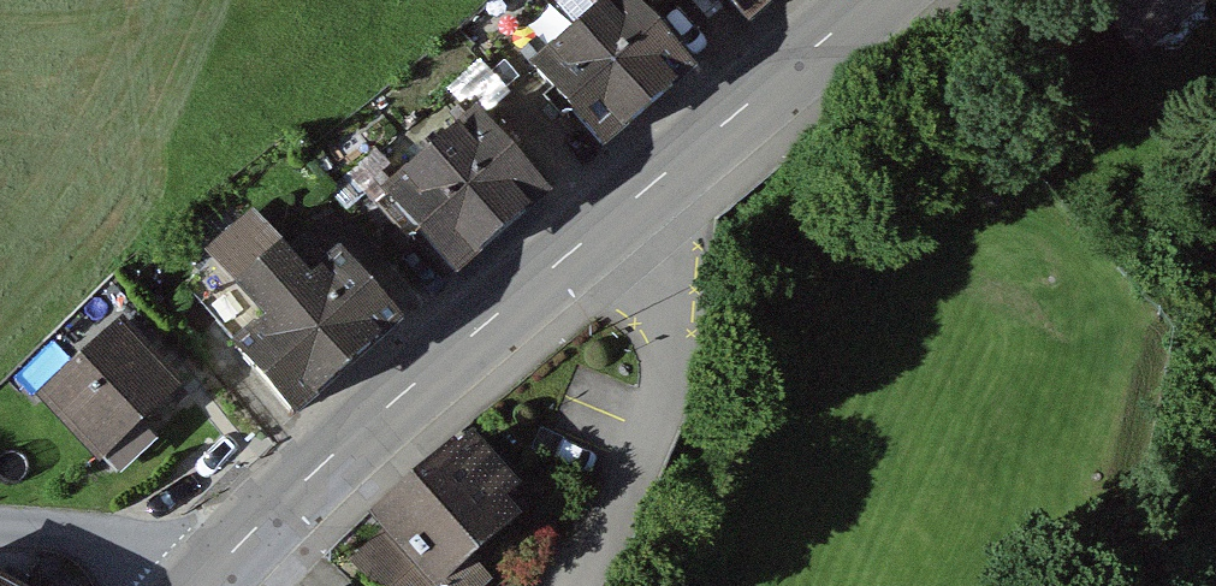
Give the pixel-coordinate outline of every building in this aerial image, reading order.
[(592,33),(666,120),(711,82),(641,0),(632,0),(592,33)] [(805,0),(735,0),(764,34),(805,0)] [(1139,49),(1201,0),(1100,0),(1139,49)] [(620,159),(666,120),(592,33),(546,72),(620,159)] [(487,121),(440,162),(518,249),(564,208),(487,121)] [(518,249),(440,162),(395,203),(472,289),(518,249)] [(276,209),(215,261),(270,326),(242,349),(306,424),(407,338),(385,311),(413,287),(370,236),(329,270),(276,209)] [(133,327),(50,398),(110,468),(193,397),(133,327)] [(382,523),(435,585),(456,585),(542,514),(480,440),(382,523)]
